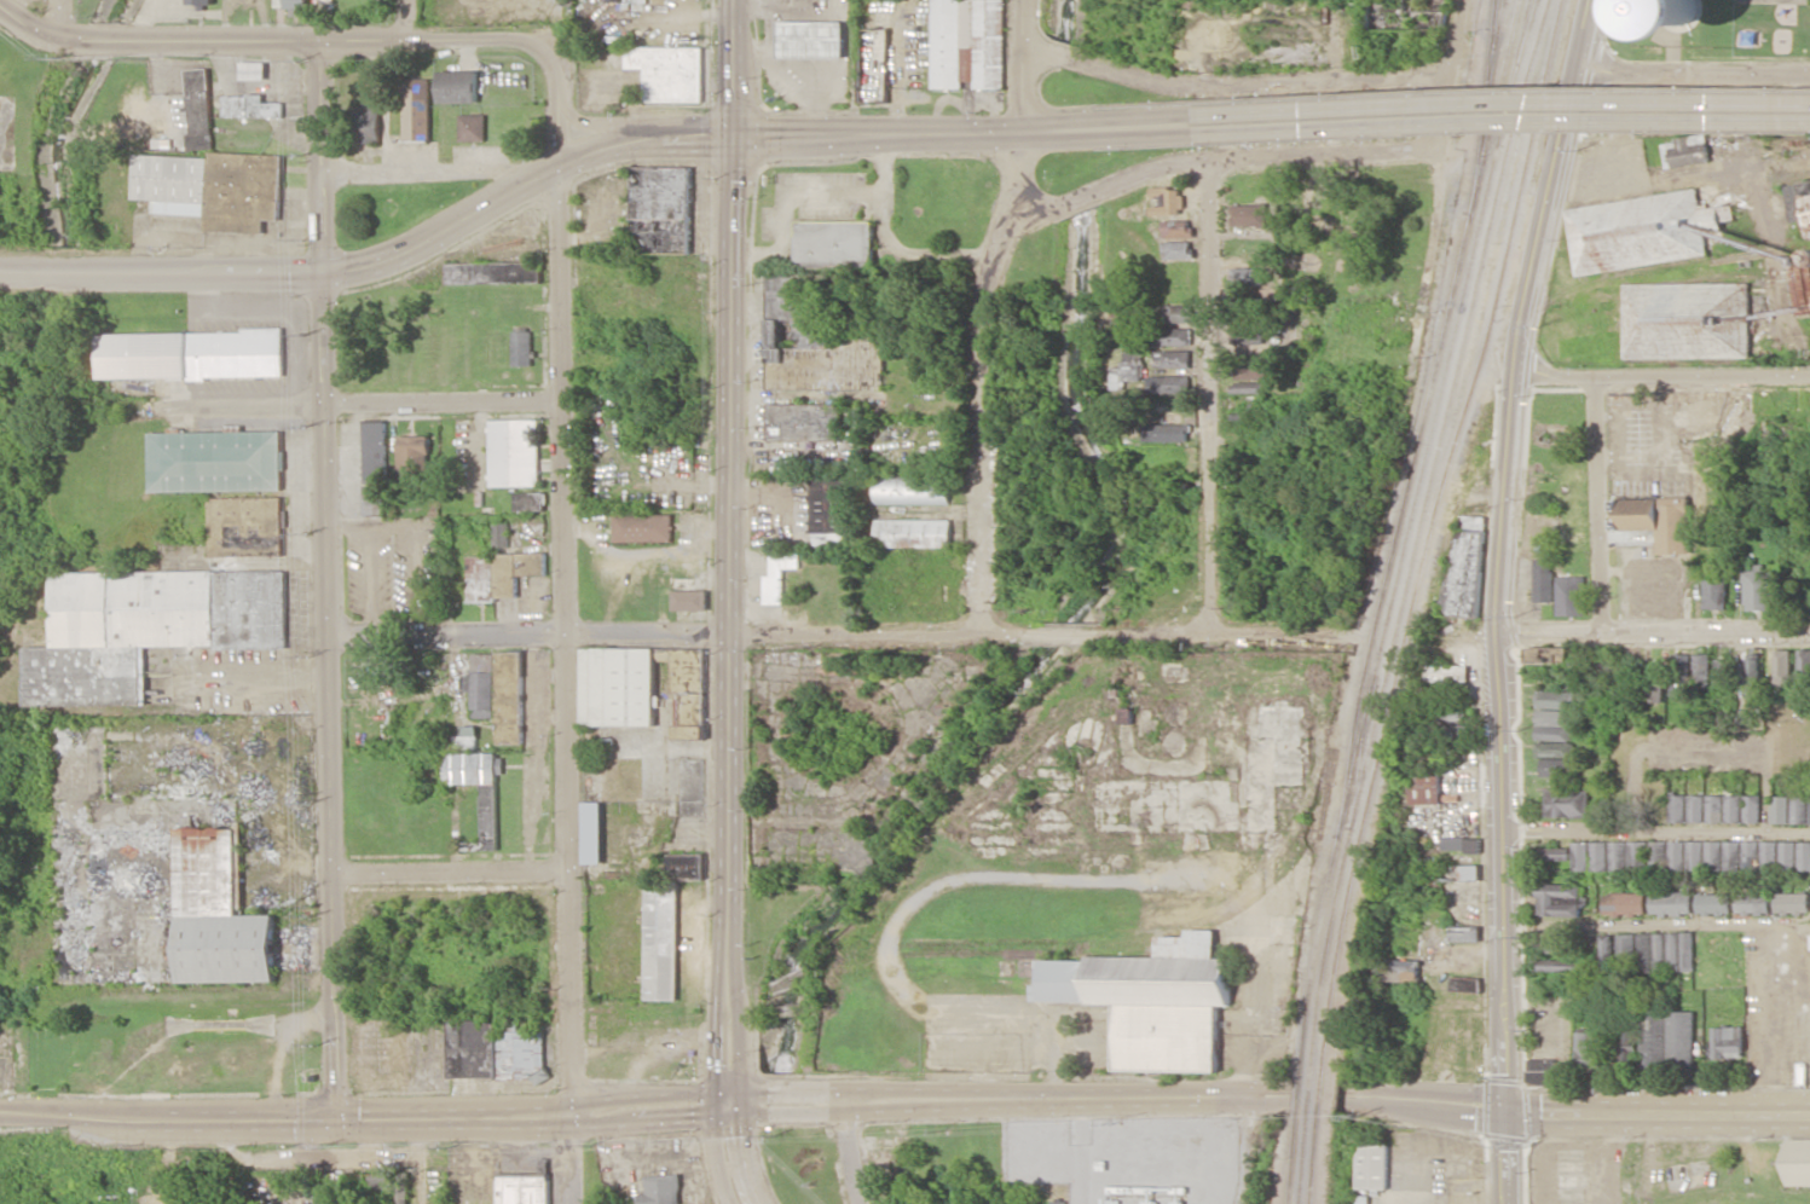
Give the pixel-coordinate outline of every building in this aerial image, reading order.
[(307,9),(307,0),(276,0),(275,9),(307,9)] [(932,89),(962,89),(962,81),(974,81),(974,89),(1005,89),(1005,0),(932,0),(932,89)] [(1707,0),(1648,0),(1649,37),(1708,35),(1707,0)] [(778,58),(844,58),(845,21),(779,20),(778,58)] [(889,29),(860,28),(859,102),(888,102),(889,29)] [(703,46),(626,47),(626,68),(644,68),(644,102),(703,102),(703,46)] [(187,69),(190,149),(213,148),(210,68),(187,69)] [(440,103),(478,102),(477,70),(439,71),(440,103)] [(405,142),(431,142),(430,79),(405,79),(405,142)] [(284,118),(284,103),(265,102),(265,95),(226,94),(225,117),(284,118)] [(354,142),(380,143),(380,106),(355,106),(354,142)] [(486,114),(460,115),(460,140),(486,140),(486,114)] [(1664,143),(1665,166),(1710,163),(1707,134),(1675,137),(1676,142),(1664,143)] [(284,155),(211,152),(211,157),(136,154),(134,199),(154,199),(153,213),(208,215),(208,231),(265,233),(266,219),(282,220),(284,155)] [(691,253),(690,167),(633,167),(633,253),(691,253)] [(1788,223),(1808,220),(1809,237),(1809,180),(1783,183),(1788,223)] [(1183,214),(1182,187),(1151,188),(1151,197),(1160,196),(1160,206),(1152,206),(1152,216),(1183,214)] [(1576,275),(1708,256),(1704,231),(1722,228),(1721,222),(1734,220),(1731,204),(1700,208),(1698,190),(1567,208),(1576,275)] [(1231,205),(1232,227),(1268,226),(1268,204),(1231,205)] [(874,220),(797,221),(798,269),(875,267),(874,220)] [(1193,220),(1163,221),(1163,239),(1193,238),(1193,220)] [(1165,259),(1195,259),(1195,241),(1164,242),(1165,259)] [(446,263),(447,284),(542,282),(541,262),(446,263)] [(1263,267),(1232,267),(1232,285),(1263,285),(1263,267)] [(884,391),(885,334),(840,333),(841,299),(821,298),(822,293),(811,292),(811,283),(815,283),(815,273),(769,272),(767,389),(884,391)] [(1623,284),(1624,359),(1750,357),(1749,282),(1623,284)] [(1194,322),(1193,305),(1165,306),(1165,323),(1194,322)] [(1263,343),(1262,325),(1237,326),(1238,344),(1263,343)] [(1148,328),(1148,345),(1192,346),(1192,329),(1148,328)] [(101,334),(102,380),(284,376),(283,330),(101,334)] [(531,331),(512,332),(513,366),(532,365),(531,331)] [(1191,351),(1156,350),(1156,367),(1191,368),(1191,351)] [(1141,352),(1123,351),(1123,367),(1112,366),(1111,388),(1125,389),(1126,380),(1140,381),(1141,352)] [(1235,379),(1267,379),(1268,356),(1236,356),(1235,379)] [(1152,392),(1192,392),(1192,376),(1152,376),(1152,392)] [(1233,392),(1268,394),(1268,383),(1233,382),(1233,392)] [(843,440),(842,403),(766,405),(767,441),(843,440)] [(490,420),(491,487),(540,486),(539,419),(490,420)] [(389,481),(387,422),(362,422),(364,481),(389,481)] [(1188,443),(1189,425),(1145,424),(1145,441),(1188,443)] [(151,432),(151,495),(218,495),(218,539),(211,539),(211,550),(241,550),(241,537),(257,537),(257,554),(283,554),(282,431),(151,432)] [(400,484),(432,484),(431,435),(399,436),(400,484)] [(850,476),(813,476),(812,532),(832,533),(832,542),(849,542),(850,476)] [(951,504),(950,476),(877,477),(877,504),(951,504)] [(366,517),(389,516),(387,483),(364,484),(366,517)] [(515,492),(516,512),(547,511),(546,491),(515,492)] [(1620,499),(1621,530),(1656,529),(1657,554),(1690,553),(1688,497),(1620,499)] [(615,515),(615,541),(674,540),(673,514),(615,515)] [(1486,516),(1458,515),(1456,570),(1446,569),(1443,616),(1481,617),(1486,516)] [(952,519),(877,519),(877,547),(952,547),(952,519)] [(510,523),(494,523),(494,547),(510,547),(510,523)] [(765,604),(784,604),(784,568),(801,568),(801,546),(771,546),(771,575),(765,575),(765,604)] [(468,555),(469,600),(519,599),(518,576),(547,575),(546,553),(468,555)] [(1535,602),(1554,601),(1553,559),(1534,559),(1535,602)] [(1726,608),(1725,563),(1703,564),(1704,609),(1726,608)] [(1772,610),(1772,569),(1763,569),(1764,564),(1755,564),(1754,570),(1744,570),(1743,610),(1772,610)] [(53,573),(53,647),(26,647),(27,706),(148,705),(148,648),(287,647),(286,570),(53,573)] [(1584,576),(1556,576),(1557,616),(1584,615),(1584,576)] [(708,590),(674,591),(674,611),(709,610),(708,590)] [(655,726),(656,648),(583,647),(582,725),(655,726)] [(1529,664),(1570,663),(1569,647),(1528,648),(1529,664)] [(706,650),(657,648),(657,660),(672,661),(671,692),(705,693),(706,650)] [(1774,649),(1774,683),(1790,683),(1791,650),(1774,649)] [(1798,683),(1809,682),(1809,649),(1798,649),(1798,683)] [(522,651),(497,652),(499,744),(524,744),(522,651)] [(472,718),(495,719),(497,654),(473,653),(473,676),(465,676),(465,692),(473,692),(472,718)] [(1669,693),(1689,694),(1690,654),(1671,653),(1669,693)] [(1710,654),(1694,653),(1694,689),(1709,689),(1710,654)] [(1714,689),(1733,689),(1732,658),(1714,658),(1714,689)] [(1746,706),(1761,705),(1760,659),(1745,659),(1746,706)] [(1663,701),(1664,665),(1646,664),(1644,701),(1663,701)] [(1470,665),(1424,665),(1424,689),(1436,689),(1436,683),(1451,683),(1451,690),(1470,690),(1470,665)] [(1574,709),(1574,691),(1537,690),(1537,708),(1574,709)] [(1467,721),(1467,700),(1439,699),(1439,720),(1467,721)] [(1134,724),(1134,708),(1123,708),(1123,723),(1134,724)] [(1536,740),(1573,741),(1573,727),(1572,727),(1573,710),(1536,709),(1536,740)] [(1736,724),(1751,724),(1752,712),(1737,711),(1736,724)] [(1432,727),(1434,748),(1468,744),(1465,722),(1432,727)] [(478,749),(478,727),(465,727),(464,736),(457,735),(457,748),(478,749)] [(1535,756),(1573,757),(1574,743),(1536,741),(1535,756)] [(446,754),(447,784),(482,784),(483,849),(498,848),(497,774),(505,774),(504,753),(446,754)] [(1541,776),(1574,776),(1574,758),(1541,759),(1541,776)] [(1413,804),(1444,803),(1443,765),(1413,765),(1413,804)] [(1589,817),(1589,789),(1546,789),(1546,817),(1589,817)] [(1668,822),(1685,822),(1685,795),(1669,794),(1668,822)] [(1704,822),(1703,794),(1687,795),(1687,822),(1704,822)] [(1722,795),(1706,795),(1705,822),(1722,822),(1722,795)] [(1740,795),(1724,795),(1724,822),(1740,823),(1740,795)] [(1759,822),(1760,795),(1742,795),(1742,822),(1759,822)] [(1788,796),(1772,796),(1771,823),(1788,823),(1788,796)] [(1806,823),(1807,797),(1791,796),(1790,823),(1806,823)] [(604,863),(603,802),(584,802),(584,863),(604,863)] [(181,982),(276,981),(275,914),(239,914),(238,828),(179,828),(181,982)] [(1481,838),(1443,837),(1443,849),(1480,850),(1481,838)] [(1684,840),(1667,841),(1667,870),(1684,869),(1684,840)] [(1704,841),(1705,870),(1721,869),(1720,840),(1704,841)] [(1757,840),(1742,841),(1742,869),(1758,869),(1757,840)] [(1607,842),(1572,841),(1571,870),(1607,871),(1607,842)] [(1647,841),(1609,841),(1609,871),(1647,870),(1647,841)] [(1665,841),(1649,841),(1648,870),(1665,870),(1665,841)] [(1702,841),(1685,841),(1686,870),(1703,869),(1702,841)] [(1724,870),(1740,869),(1739,841),(1723,841),(1724,870)] [(1777,842),(1761,841),(1760,869),(1776,870),(1777,842)] [(1795,870),(1796,842),(1779,841),(1778,870),(1795,870)] [(1809,870),(1809,842),(1797,841),(1797,870),(1809,870)] [(1568,847),(1539,848),(1539,860),(1568,859),(1568,847)] [(646,1000),(678,1000),(680,879),(705,879),(705,854),(668,854),(668,881),(647,881),(646,1000)] [(1582,917),(1583,886),(1538,885),(1537,916),(1582,917)] [(1602,913),(1643,914),(1644,893),(1603,892),(1602,913)] [(1649,915),(1690,914),(1690,892),(1649,893),(1649,915)] [(1768,914),(1768,893),(1735,892),(1735,913),(1768,914)] [(1807,892),(1774,893),(1774,913),(1808,913),(1807,892)] [(1728,914),(1728,894),(1696,894),(1695,914),(1728,914)] [(1451,942),(1481,941),(1481,925),(1450,926),(1451,942)] [(1042,959),(1091,959),(1091,954),(1160,956),(1160,936),(1190,936),(1189,928),(1219,930),(1219,957),(1233,957),(1233,1007),(1220,1006),(1220,1072),(1117,1070),(1118,1003),(1091,1005),(1042,1001),(1042,959)] [(1693,970),(1692,932),(1666,933),(1667,971),(1693,970)] [(1612,966),(1611,933),(1599,933),(1600,967),(1612,966)] [(1666,969),(1664,933),(1636,933),(1637,970),(1666,969)] [(1635,934),(1617,934),(1617,961),(1635,961),(1635,934)] [(1420,960),(1386,959),(1386,981),(1419,982),(1420,960)] [(1482,978),(1451,977),(1451,992),(1481,993),(1482,978)] [(1640,1068),(1667,1068),(1667,1007),(1641,1007),(1640,1068)] [(1694,1012),(1669,1011),(1668,1068),(1694,1069),(1694,1012)] [(546,1032),(498,1032),(498,1021),(451,1021),(450,1078),(545,1079),(546,1032)] [(1714,1058),(1744,1057),(1743,1026),(1713,1027),(1714,1058)] [(1600,1067),(1602,1033),(1577,1032),(1575,1066),(1600,1067)] [(1617,1046),(1617,1067),(1637,1066),(1636,1045),(1617,1046)] [(1564,1086),(1565,1061),(1529,1060),(1528,1085),(1564,1086)] [(1809,1186),(1809,1139),(1787,1140),(1788,1186),(1809,1186)] [(1389,1189),(1389,1145),(1358,1144),(1358,1189),(1389,1189)] [(646,1175),(646,1195),(638,1195),(638,1203),(681,1203),(680,1174),(646,1175)] [(549,1176),(499,1175),(498,1203),(549,1203),(549,1176)]
